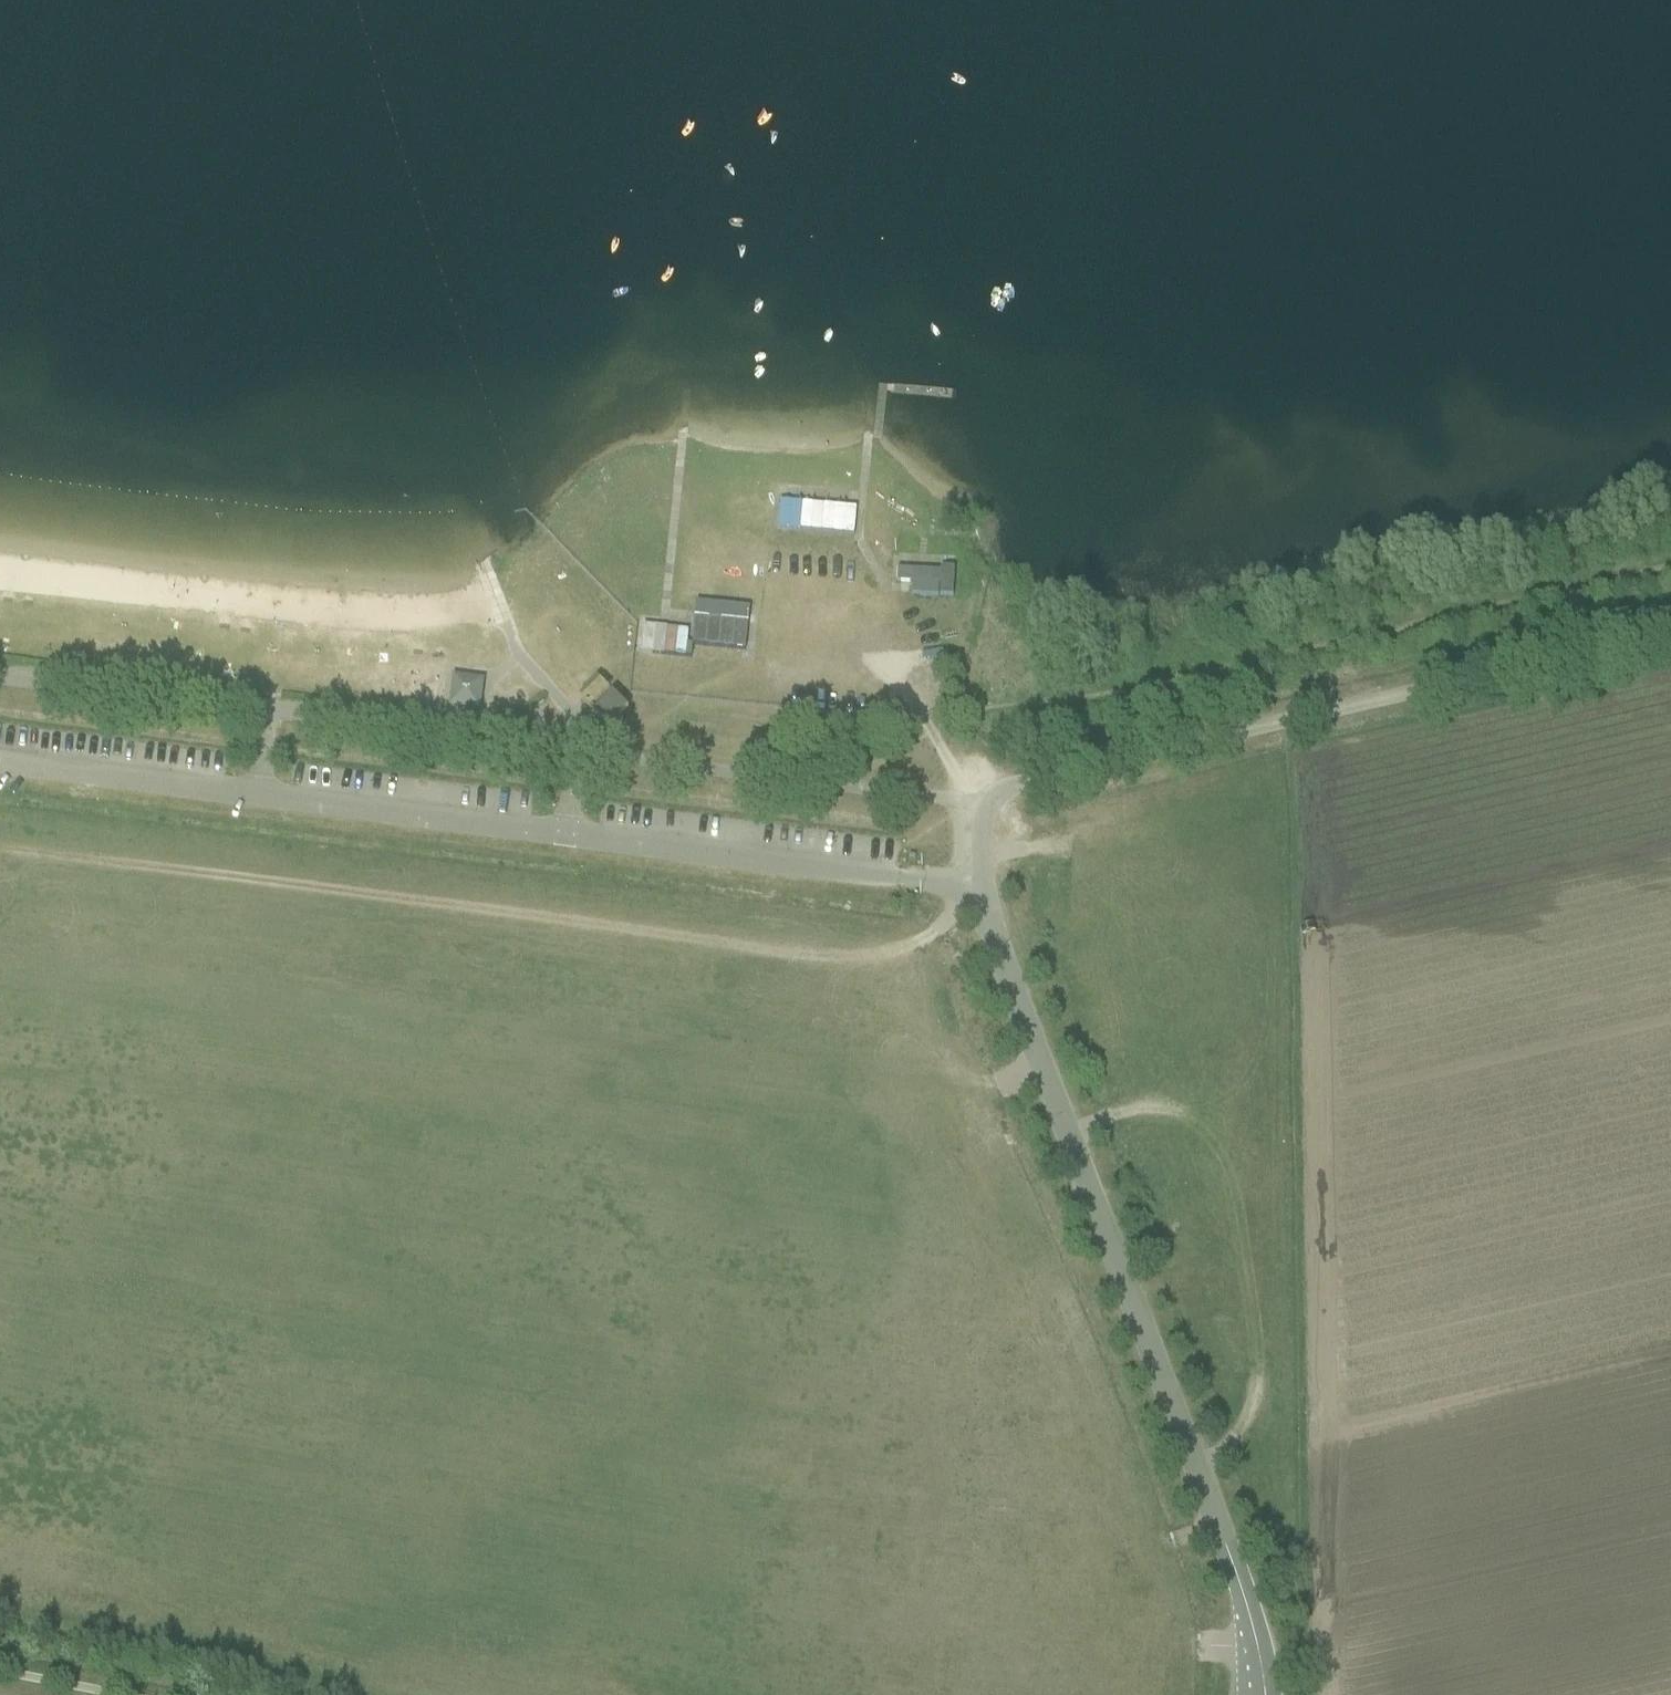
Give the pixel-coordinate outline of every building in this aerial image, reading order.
[(856,509),(780,502),(777,529),(854,536),(856,509)] [(899,569),(898,593),(948,594),(949,570),(899,569)] [(745,651),(747,625),(695,619),(692,646),(745,651)] [(643,627),(640,654),(691,659),(692,646),(687,646),(688,632),(643,627)] [(451,706),(478,710),(482,682),(454,679),(451,706)] [(616,738),(626,729),(618,721),(627,712),(601,685),(582,703),(616,738)]
